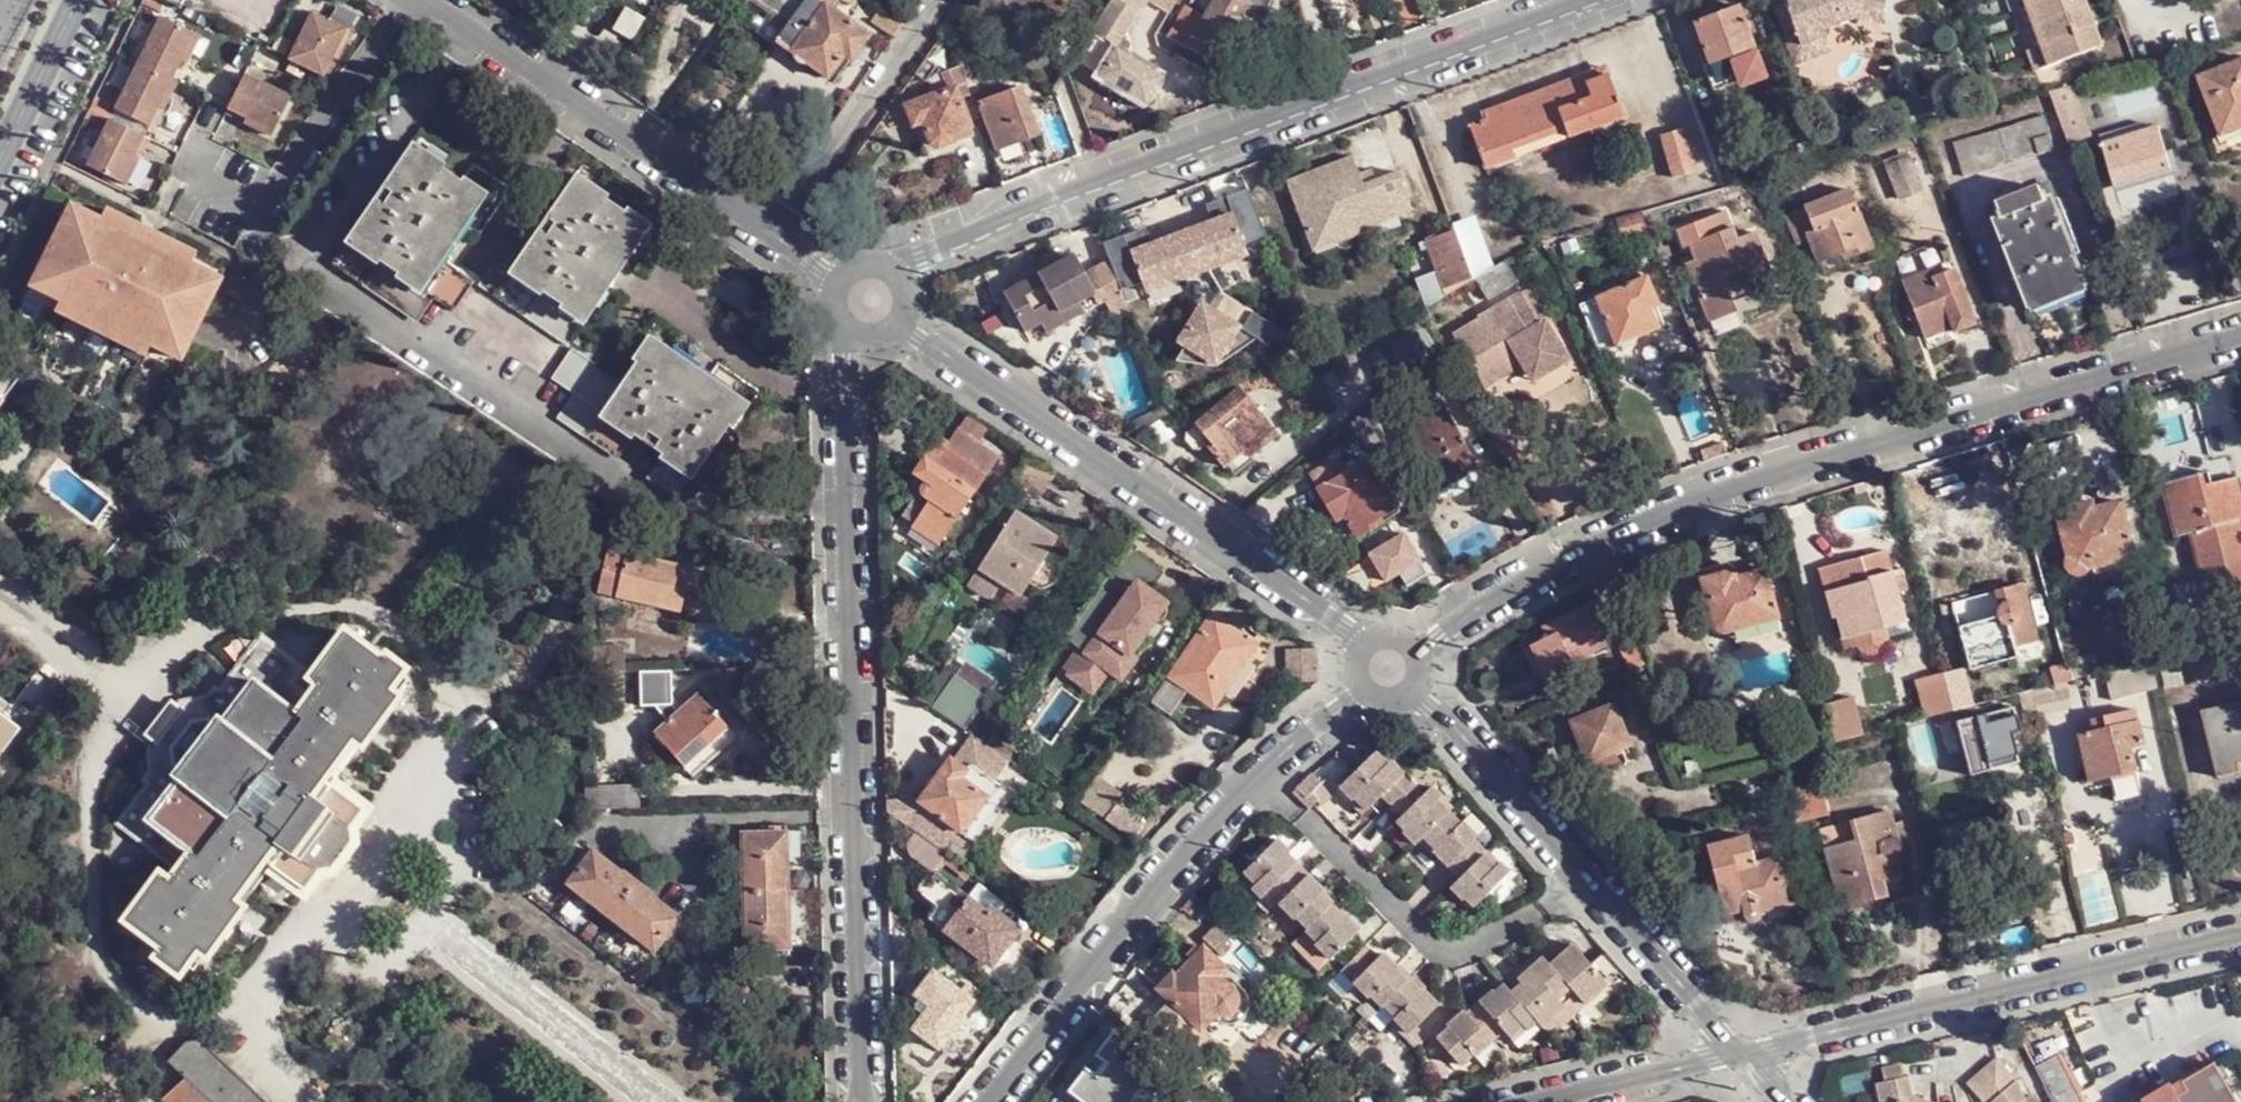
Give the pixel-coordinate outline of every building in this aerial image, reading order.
[(746,0),(787,30),(808,0),(747,0),(746,0)] [(826,7),(817,0),(808,0),(787,30),(777,43),(792,54),(826,7)] [(842,0),(817,0),(826,7),(833,12),(842,0)] [(1119,10),(1180,8),(1180,0),(1119,0),(1119,10)] [(1204,18),(1185,47),(1213,63),(1239,20),(1257,30),(1265,17),(1264,16),(1271,3),(1266,0),(1215,0),(1204,18)] [(1779,14),(1781,14),(1790,35),(1796,33),(1800,45),(1827,36),(1824,29),(1856,18),(1865,14),(1859,0),(1773,0),(1779,14)] [(1865,14),(1856,18),(1882,21),(1886,0),(1859,0),(1865,14)] [(2020,0),(2010,0),(2028,49),(2037,46),(2020,0)] [(2037,46),(2028,49),(2036,71),(2098,48),(2081,0),(2020,0),(2037,46)] [(2089,0),(2081,0),(2098,48),(2105,45),(2089,0)] [(322,14),(295,61),(329,80),(339,59),(344,53),(350,55),(369,18),(346,6),(336,23),(322,14)] [(1756,47),(1739,6),(1694,22),(1710,64),(1756,47)] [(871,38),(833,12),(826,7),(792,54),(829,80),(845,57),(853,62),(871,38)] [(1185,47),(1204,18),(1187,8),(1168,37),(1185,47)] [(896,37),(908,23),(885,11),(877,24),(896,37)] [(165,18),(143,64),(175,81),(184,60),(189,52),(196,55),(205,37),(165,18)] [(1796,33),(1790,35),(1787,36),(1798,62),(1833,50),(1827,36),(1800,45),(1796,33)] [(1172,73),(1121,45),(1100,81),(1151,109),(1172,73)] [(1765,72),(1756,47),(1710,64),(1705,66),(1714,91),(1740,81),(1747,85),(1760,79),(1765,72)] [(189,52),(184,60),(191,65),(196,55),(189,52)] [(344,53),(339,59),(346,63),(350,55),(344,53)] [(939,67),(928,59),(922,67),(933,75),(939,67)] [(2199,77),(2223,138),(2240,131),(2240,60),(2199,77)] [(175,81),(143,64),(120,109),(153,126),(161,111),(168,114),(183,85),(175,81)] [(970,86),(963,65),(944,72),(951,91),(957,89),(970,86)] [(1607,66),(1571,79),(1574,87),(1609,74),(1607,66)] [(297,96),(249,71),(233,104),(262,120),(257,128),(274,136),(297,96)] [(1574,87),(1571,79),(1494,108),(1496,115),(1469,125),(1484,165),(1513,155),(1511,148),(1563,129),(1566,136),(1625,114),(1609,74),(1574,87)] [(2077,87),(2055,93),(2072,140),(2093,132),(2077,87)] [(1039,137),(1022,88),(981,102),(997,151),(1039,137)] [(957,89),(951,91),(907,106),(914,126),(921,124),(929,146),(937,148),(953,144),(956,140),(956,135),(971,129),(957,89)] [(233,104),(228,114),(257,128),(262,120),(233,104)] [(162,131),(168,114),(161,111),(153,126),(162,131)] [(2061,153),(2052,119),(1961,145),(1970,178),(2061,153)] [(148,138),(115,121),(91,170),(134,192),(146,169),(136,164),(148,138)] [(1693,173),(1682,131),(1660,137),(1672,179),(1693,173)] [(2104,146),(2125,141),(2124,131),(2102,136),(2104,146)] [(2162,134),(2125,141),(2104,146),(2111,187),(2169,176),(2162,134)] [(146,169),(159,143),(148,138),(136,164),(146,169)] [(413,149),(349,242),(419,289),(430,272),(427,270),(441,249),(467,212),(470,215),(482,197),(413,149)] [(1925,194),(1911,156),(1884,166),(1899,203),(1925,194)] [(1356,157),(1292,180),(1320,253),(1419,215),(1400,173),(1369,184),(1356,157)] [(576,179),(513,269),(583,317),(595,299),(591,296),(631,240),(635,243),(646,225),(576,179)] [(2043,197),(2040,188),(1998,205),(2001,214),(1999,215),(2000,220),(1996,221),(2029,309),(2086,286),(2052,199),(2047,201),(2046,196),(2043,197)] [(1144,293),(1270,252),(1249,189),(1203,204),(1209,223),(1149,242),(1145,229),(1108,241),(1119,273),(1136,268),(1144,293)] [(1871,248),(1845,192),(1785,217),(1799,248),(1807,243),(1817,264),(1840,254),(1843,260),(1871,248)] [(77,207),(71,219),(81,224),(88,212),(77,207)] [(119,227),(124,216),(112,209),(106,221),(119,227)] [(212,286),(218,274),(197,263),(143,240),(149,228),(124,216),(119,227),(106,221),(88,212),(81,224),(71,219),(43,279),(71,292),(66,302),(97,316),(125,330),(155,345),(161,334),(193,350),(204,325),(206,324),(222,291),(212,286)] [(1727,212),(1679,229),(1686,248),(1692,246),(1697,259),(1701,271),(1697,272),(1704,293),(1701,295),(1710,321),(1736,312),(1725,279),(1748,272),(1756,295),(1775,288),(1757,236),(1739,242),(1727,212)] [(1480,222),(1459,230),(1480,278),(1497,267),(1480,222)] [(143,240),(197,263),(202,253),(168,236),(149,228),(143,240)] [(1480,278),(1459,230),(1433,240),(1454,292),(1480,278)] [(419,289),(349,242),(332,266),(418,324),(435,300),(419,289)] [(419,289),(435,300),(455,313),(475,283),(449,265),(453,258),(441,249),(427,270),(430,272),(419,289)] [(1044,320),(1095,291),(1077,254),(1005,294),(1026,330),(1044,320)] [(583,317),(513,269),(499,259),(479,287),(566,345),(584,318),(583,317)] [(1697,259),(1690,261),(1694,273),(1697,272),(1701,271),(1697,259)] [(1109,260),(1091,269),(1100,288),(1116,319),(1128,314),(1109,260)] [(1497,267),(1480,278),(1490,300),(1519,283),(1505,262),(1497,267)] [(1091,269),(1086,272),(1095,291),(1100,288),(1091,269)] [(1972,327),(1952,270),(1932,277),(1930,271),(1901,282),(1923,339),(1952,329),(1955,333),(1972,327)] [(229,280),(218,274),(212,286),(222,291),(229,280)] [(1648,276),(1595,298),(1614,346),(1614,348),(1658,330),(1650,310),(1659,306),(1648,276)] [(71,292),(43,279),(38,289),(66,302),(71,292)] [(1218,372),(1240,331),(1270,348),(1280,329),(1208,289),(1175,348),(1218,372)] [(1102,302),(1095,291),(1044,320),(1050,331),(1102,302)] [(1541,327),(1523,295),(1479,319),(1481,322),(1454,335),(1483,387),(1521,366),(1510,344),(1517,340),(1541,327)] [(1614,346),(1595,298),(1578,305),(1596,351),(1614,346)] [(97,316),(66,302),(62,310),(92,326),(97,316)] [(648,336),(750,404),(757,393),(655,325),(648,336)] [(1541,327),(1517,340),(1528,362),(1537,379),(1568,364),(1548,325),(1541,327)] [(155,345),(125,330),(119,340),(152,354),(155,345)] [(155,345),(187,361),(192,352),(193,350),(161,334),(155,345)] [(1517,340),(1510,344),(1521,366),(1528,362),(1517,340)] [(651,344),(624,381),(606,409),(627,423),(626,425),(679,461),(681,458),(702,471),(744,408),(728,396),(726,400),(667,360),(670,357),(651,344)] [(553,377),(577,393),(605,411),(606,409),(624,381),(574,348),(553,377)] [(1278,434),(1240,388),(1191,428),(1193,430),(1187,434),(1184,441),(1193,451),(1201,451),(1206,447),(1224,466),(1243,450),(1250,458),(1278,434)] [(605,411),(577,393),(560,419),(682,500),(702,471),(681,458),(679,461),(626,425),(627,423),(606,409),(605,411)] [(1428,395),(1390,416),(1417,467),(1432,492),(1445,486),(1442,481),(1475,462),(1443,405),(1436,408),(1428,395)] [(1164,415),(1161,408),(1126,420),(1132,437),(1140,425),(1164,415)] [(913,527),(927,536),(940,544),(996,454),(959,430),(950,445),(937,466),(925,459),(915,475),(929,484),(927,486),(927,487),(925,489),(923,491),(923,494),(925,497),(927,498),(929,502),(922,514),(913,527)] [(938,438),(925,459),(937,466),(950,445),(938,438)] [(1401,512),(1369,458),(1316,487),(1336,523),(1344,518),(1356,537),(1401,512)] [(1475,462),(1442,481),(1445,486),(1479,467),(1475,462)] [(2238,477),(2214,484),(2209,472),(2161,487),(2180,539),(2191,535),(2216,610),(2240,602),(2240,519),(2240,487),(2238,477)] [(2136,560),(2122,504),(2096,510),(2095,502),(2058,512),(2069,558),(2067,564),(2067,570),(2071,574),(2077,577),(2084,576),(2090,574),(2091,571),(2136,560)] [(919,549),(927,536),(913,527),(922,514),(908,506),(892,532),(919,549)] [(994,524),(1003,530),(985,560),(971,582),(972,583),(972,585),(972,587),(974,590),(975,593),(978,595),(981,597),(983,597),(987,598),(990,597),(993,596),(997,594),(999,592),(1001,591),(1003,588),(1002,584),(1021,595),(1028,585),(1031,588),(1033,590),(1034,592),(1038,594),(1040,594),(1044,594),(1048,595),(1051,595),(1054,593),(1059,590),(1062,587),(1065,584),(1066,581),(1067,577),(1068,574),(1068,570),(1067,566),(1065,562),(1063,559),(1059,556),(1056,554),(1053,552),(1050,552),(1059,539),(1016,512),(1012,517),(1002,510),(994,524)] [(677,612),(684,587),(689,569),(608,545),(595,587),(637,600),(631,624),(662,633),(668,610),(677,612)] [(689,569),(684,587),(692,589),(697,571),(689,569)] [(1781,620),(1766,569),(1737,578),(1735,571),(1700,580),(1712,622),(1715,630),(1720,633),(1725,635),(1730,635),(1781,620)] [(1904,625),(1891,573),(1866,579),(1866,582),(1825,592),(1832,619),(1835,618),(1840,639),(1904,625)] [(1130,577),(1066,681),(1094,698),(1106,678),(1120,686),(1172,602),(1130,577)] [(1970,670),(1970,671),(2017,659),(2013,643),(2035,638),(2020,583),(1994,589),(1998,604),(1997,608),(1995,614),(1996,616),(1958,626),(1966,665),(1968,671),(1970,670)] [(1537,639),(1531,641),(1539,664),(1535,666),(1532,666),(1539,680),(1569,667),(1599,655),(1597,649),(1618,640),(1602,601),(1542,627),(1543,631),(1535,635),(1537,639)] [(1215,616),(1171,679),(1189,691),(1213,708),(1257,645),(1215,616)] [(162,874),(128,920),(165,949),(158,957),(179,974),(188,964),(195,970),(272,867),(304,890),(318,870),(330,870),(353,839),(350,826),(365,808),(333,784),(410,680),(400,673),(403,668),(387,655),(383,660),(347,633),(313,678),(321,684),(312,696),(294,683),(305,667),(261,634),(220,689),(216,686),(208,697),(180,702),(176,708),(172,705),(150,736),(153,738),(148,744),(150,773),(144,781),(150,785),(120,825),(179,869),(171,879),(162,874)] [(1539,664),(1531,641),(1527,643),(1535,666),(1539,664)] [(1599,655),(1569,667),(1572,673),(1601,661),(1599,655)] [(2161,700),(2153,661),(2123,669),(2134,706),(2161,700)] [(1943,671),(1954,713),(1980,706),(1970,671),(1970,670),(1968,671),(1966,665),(1943,671)] [(2050,672),(2049,692),(2026,691),(2025,712),(2064,714),(2066,672),(2050,672)] [(956,676),(934,708),(967,729),(988,698),(956,676)] [(1189,691),(1171,679),(1153,704),(1170,717),(1189,691)] [(38,708),(53,721),(73,695),(57,682),(38,708)] [(656,733),(684,766),(728,729),(701,696),(656,733)] [(2203,714),(2217,780),(2240,774),(2239,767),(2240,766),(2240,705),(2203,714)] [(1585,762),(1613,751),(1627,745),(1612,707),(1569,723),(1585,762)] [(2021,733),(2015,707),(1956,722),(1970,777),(2019,764),(2013,735),(2021,733)] [(20,725),(0,710),(0,751),(20,725)] [(1837,743),(1862,735),(1857,721),(1833,729),(1837,743)] [(2145,747),(2139,723),(2084,736),(2095,782),(2138,773),(2133,749),(2145,747)] [(728,729),(684,766),(694,779),(740,741),(728,729)] [(887,795),(887,814),(915,834),(946,856),(961,835),(998,785),(1013,764),(978,740),(971,735),(957,754),(954,752),(918,799),(887,795)] [(1366,808),(1380,793),(1397,776),(1370,748),(1336,781),(1350,796),(1353,795),(1366,808)] [(1617,763),(1613,751),(1585,762),(1590,774),(1617,763)] [(1380,793),(1389,803),(1406,787),(1398,778),(1397,776),(1380,793)] [(1304,779),(1297,785),(1312,802),(1320,793),(1304,779)] [(1406,787),(1389,803),(1401,815),(1398,818),(1407,828),(1403,831),(1413,844),(1421,837),(1447,813),(1437,801),(1442,797),(1432,786),(1419,795),(1409,783),(1406,787)] [(585,785),(586,808),(633,807),(632,785),(585,785)] [(998,785),(961,835),(967,839),(1003,789),(998,785)] [(1145,818),(1096,785),(1082,805),(1131,839),(1145,818)] [(1788,796),(1789,798),(1796,827),(1828,820),(1820,787),(1788,796)] [(1447,813),(1421,837),(1433,850),(1431,852),(1456,879),(1481,855),(1481,854),(1471,843),(1477,837),(1461,822),(1458,825),(1447,813)] [(1852,826),(1856,845),(1825,852),(1839,911),(1865,905),(1863,889),(1902,879),(1896,858),(1901,857),(1891,817),(1852,826)] [(770,852),(786,851),(786,828),(770,826),(770,834),(770,852)] [(1856,845),(1852,826),(1820,835),(1824,853),(1825,852),(1856,845)] [(747,947),(773,946),(773,926),(788,925),(786,851),(770,852),(770,834),(744,834),(747,947)] [(946,856),(915,834),(908,844),(909,857),(934,875),(936,873),(938,874),(950,859),(946,856)] [(1247,883),(1259,896),(1271,886),(1282,896),(1307,873),(1294,859),(1290,863),(1282,854),(1286,851),(1287,850),(1275,836),(1241,869),(1250,880),(1247,883)] [(1791,907),(1779,859),(1754,865),(1751,852),(1743,854),(1739,839),(1704,847),(1723,916),(1735,913),(1736,919),(1741,924),(1747,925),(1754,924),(1758,920),(1760,915),(1791,907)] [(657,895),(623,868),(597,845),(580,863),(596,877),(585,889),(639,934),(649,923),(666,937),(682,917),(657,895)] [(1481,855),(1456,879),(1446,888),(1460,901),(1464,896),(1473,905),(1506,873),(1496,863),(1491,868),(1481,855)] [(625,865),(623,868),(657,895),(659,892),(625,865)] [(936,873),(934,875),(921,893),(938,905),(928,917),(987,962),(1012,931),(953,884),(952,886),(938,874),(936,873)] [(1330,905),(1332,903),(1319,889),(1320,888),(1307,873),(1282,896),(1277,901),(1290,918),(1295,914),(1308,927),(1330,905)] [(1259,896),(1255,901),(1266,912),(1277,901),(1282,896),(1271,886),(1259,896)] [(1343,918),(1330,905),(1308,927),(1305,930),(1318,943),(1314,946),(1327,960),(1358,932),(1344,917),(1343,918)] [(1229,925),(1227,922),(1213,937),(1233,958),(1248,944),(1229,925)] [(649,923),(639,934),(656,948),(666,937),(649,923)] [(773,926),(773,946),(773,950),(787,950),(788,925),(773,926)] [(1539,957),(1527,967),(1531,971),(1558,1001),(1575,986),(1581,992),(1595,979),(1565,942),(1543,961),(1539,957)] [(1170,1003),(1153,1020),(1176,1040),(1192,1022),(1201,1031),(1217,1015),(1221,1017),(1223,1019),(1225,1019),(1228,1019),(1231,1019),(1232,1018),(1237,1016),(1239,1014),(1240,1012),(1242,1010),(1243,1008),(1243,1005),(1243,1001),(1243,998),(1240,995),(1237,991),(1221,974),(1228,965),(1205,945),(1175,976),(1171,972),(1156,989),(1170,1003)] [(1367,945),(1343,970),(1368,998),(1371,995),(1383,1006),(1386,1003),(1406,982),(1395,970),(1397,967),(1385,953),(1378,959),(1367,945)] [(916,993),(930,1003),(948,982),(954,973),(941,961),(916,993)] [(1509,990),(1532,1018),(1536,1021),(1545,1013),(1558,1001),(1531,971),(1509,990)] [(1410,979),(1406,982),(1386,1003),(1399,1016),(1396,1020),(1409,1034),(1439,1005),(1438,1002),(1425,990),(1422,992),(1410,979)] [(948,982),(930,1003),(911,1028),(937,1049),(947,1035),(949,1037),(965,1017),(963,1014),(974,1002),(948,982)] [(1509,990),(1503,985),(1496,992),(1491,986),(1477,1000),(1506,1033),(1520,1022),(1524,1026),(1532,1018),(1509,990)] [(1558,1001),(1563,1008),(1581,992),(1575,986),(1558,1001)] [(1551,1019),(1563,1008),(1558,1001),(1545,1013),(1551,1019)] [(1486,1034),(1462,1006),(1447,1019),(1449,1021),(1433,1035),(1455,1059),(1469,1046),(1472,1048),(1486,1034)] [(1066,1091),(1081,1101),(1135,1101),(1143,1092),(1153,1100),(1171,1077),(1114,1032),(1095,1055),(1107,1064),(1094,1079),(1084,1070),(1066,1091)] [(165,1098),(169,1101),(268,1101),(202,1038),(187,1043),(169,1062),(185,1077),(165,1098)] [(2036,1067),(2054,1101),(2085,1101),(2060,1055),(2036,1067)] [(1995,1059),(1966,1083),(1982,1101),(2026,1101),(2017,1082),(1995,1059)] [(2219,1066),(2202,1076),(2178,1090),(2174,1084),(2144,1101),(2239,1101),(2219,1066)] [(2199,1069),(2174,1084),(2178,1090),(2202,1076),(2199,1069)] [(1914,1097),(1908,1076),(1875,1084),(1878,1101),(1928,1101),(1914,1097)]
